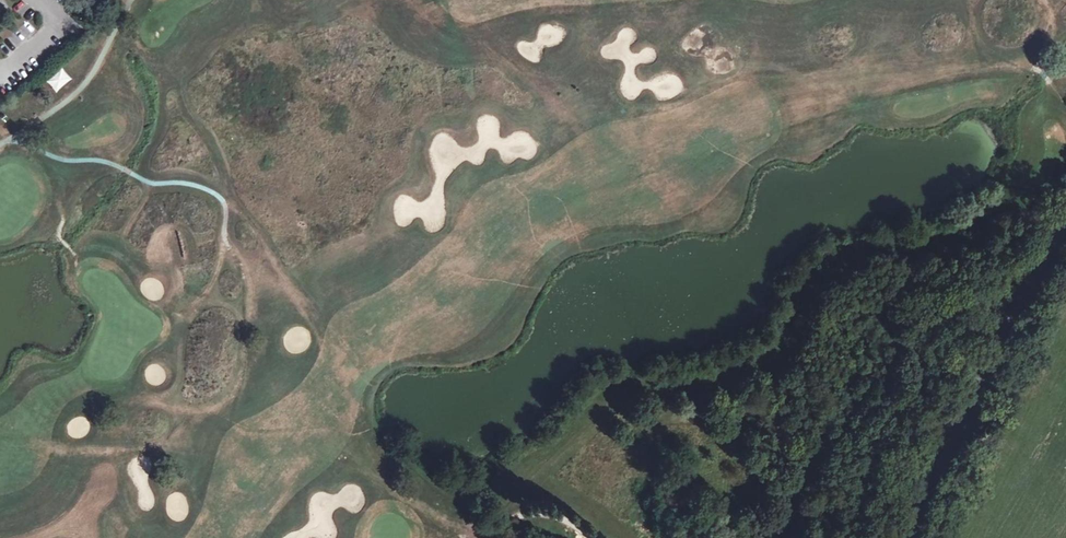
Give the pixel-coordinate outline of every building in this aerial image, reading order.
[(62,67),(46,81),(55,92),(72,79),(62,67)]
